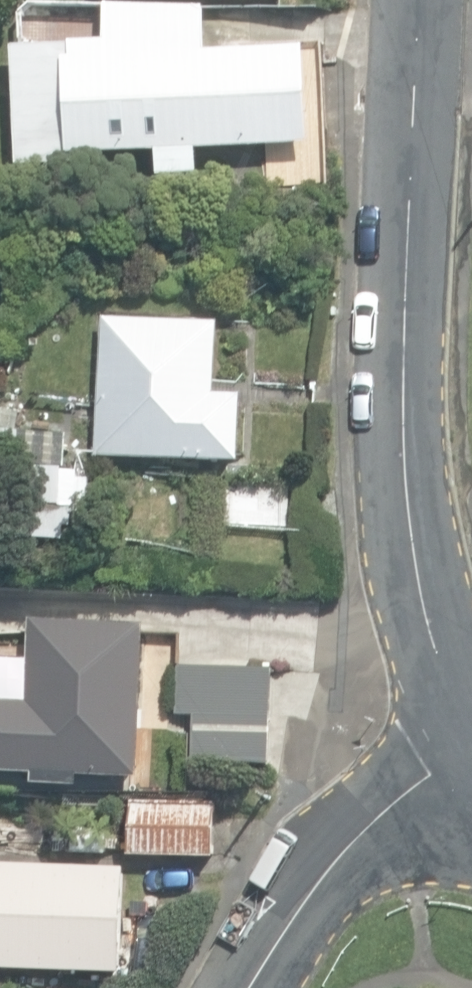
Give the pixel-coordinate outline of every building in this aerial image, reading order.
[(156,152),(159,175),(199,175),(199,149),(310,145),(306,48),(207,52),(205,8),(105,8),(105,41),(70,41),(70,45),(13,46),(14,48),(19,164),(79,164),(79,156),(156,152)] [(242,462),(245,394),(219,393),(221,319),(101,315),(96,457),(242,462)] [(16,458),(19,430),(2,429),(0,444),(10,445),(9,458),(16,458)] [(12,534),(65,541),(66,527),(74,527),(74,512),(90,513),(91,482),(80,482),(80,474),(64,474),(66,437),(20,432),(12,534)] [(224,521),(294,529),(298,488),(228,481),(224,521)] [(35,783),(76,783),(77,774),(141,777),(147,624),(34,619),(30,703),(0,702),(0,771),(34,772),(35,783)] [(194,715),(272,716),(273,665),(176,664),(175,715),(194,715)] [(269,762),(272,716),(194,715),(192,760),(269,762)] [(128,855),(215,856),(216,801),(130,799),(128,855)] [(127,972),(130,866),(28,863),(28,840),(0,840),(0,968),(127,972)]
